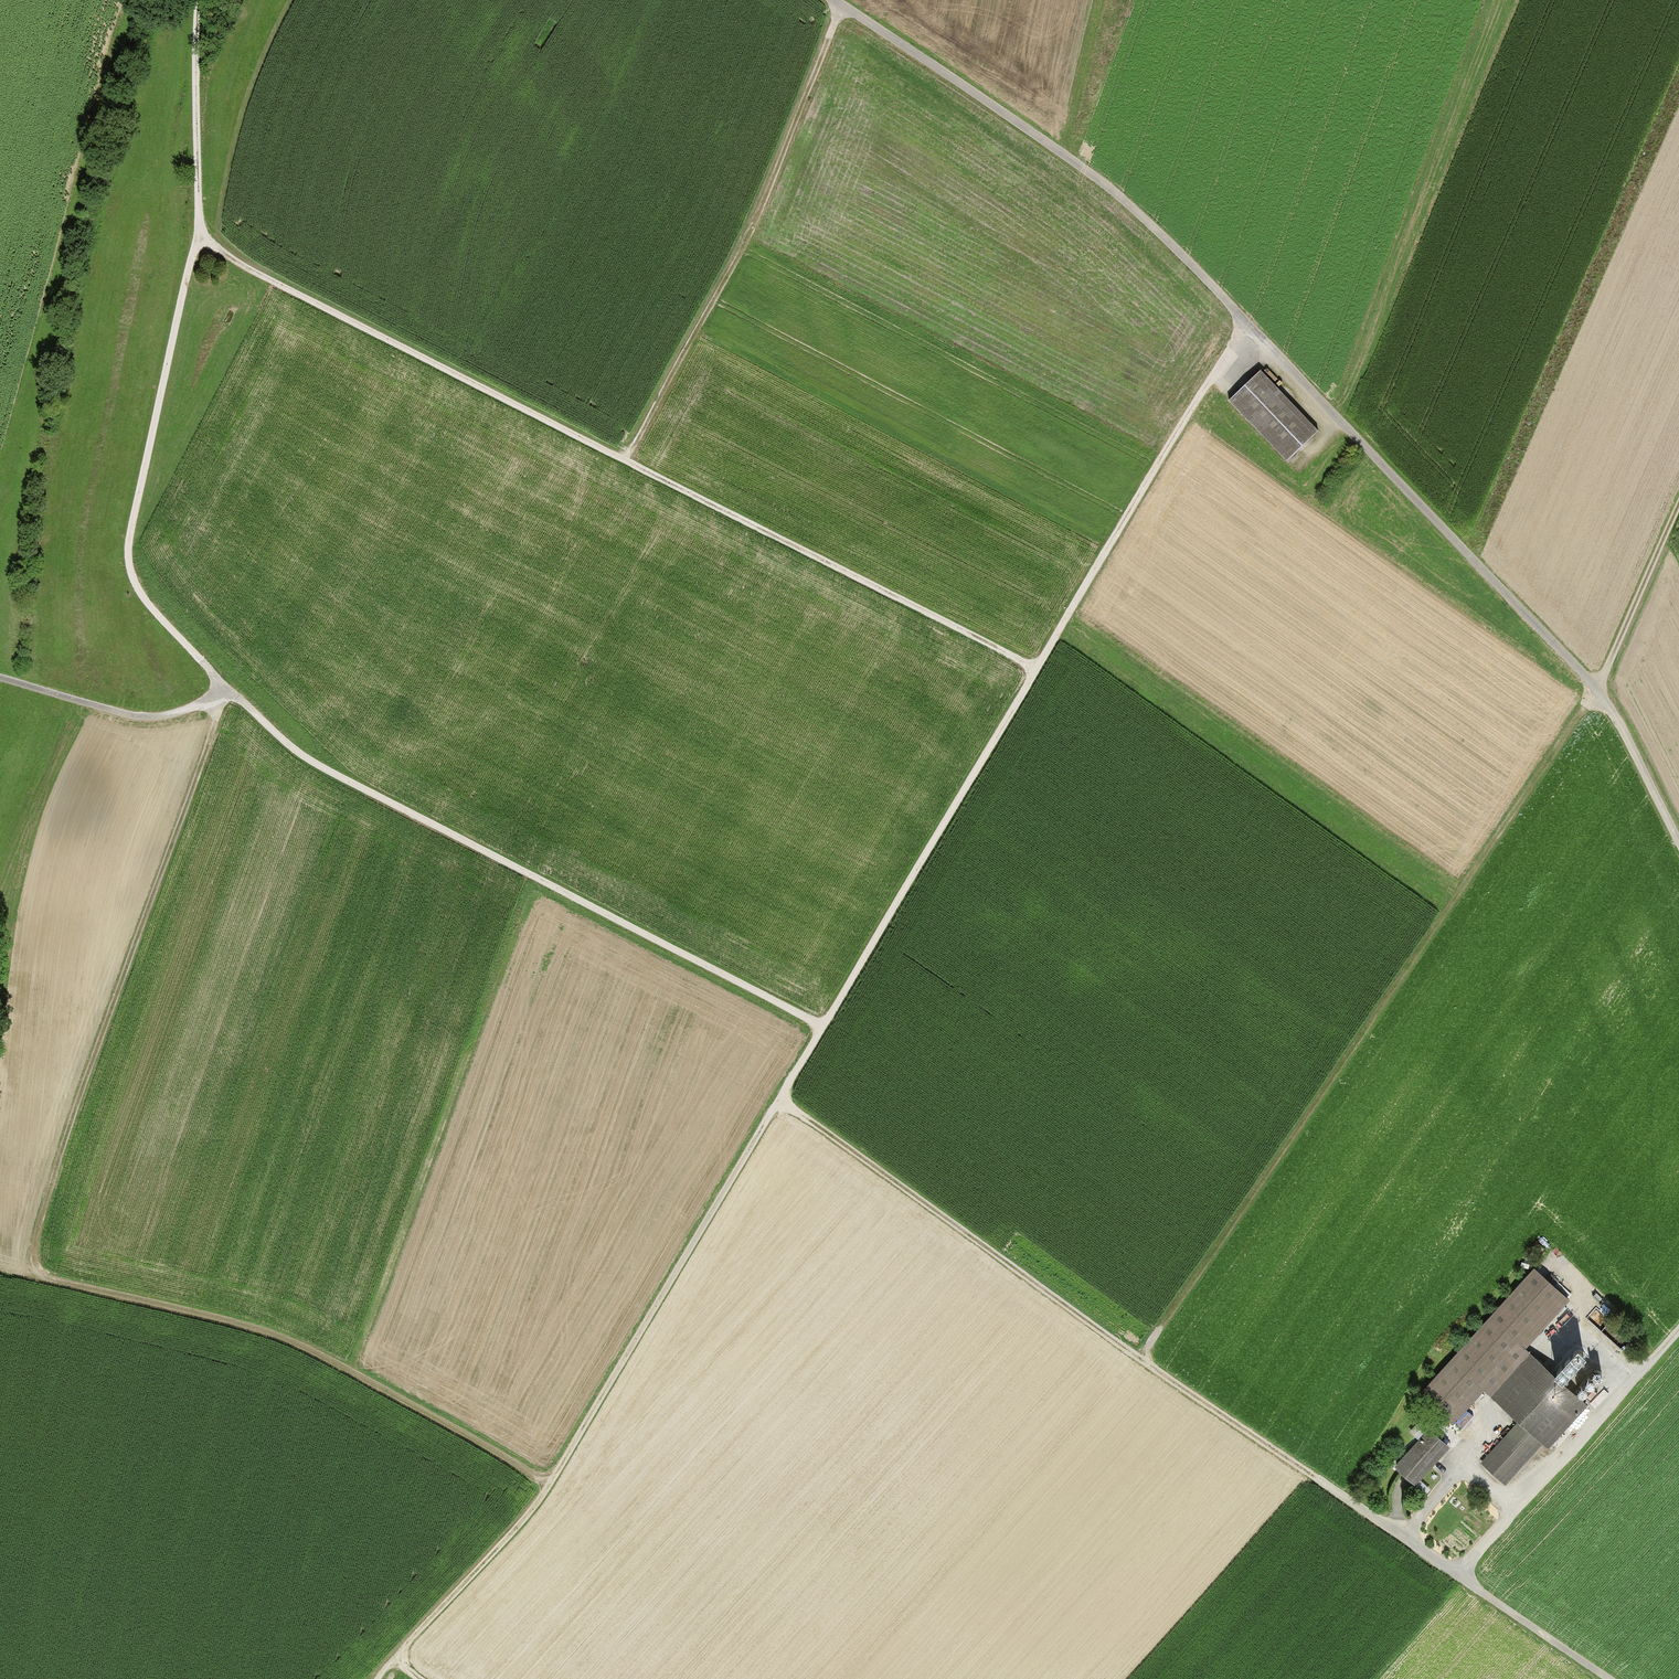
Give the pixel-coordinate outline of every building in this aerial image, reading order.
[(1229,401),(1288,461),(1319,430),(1260,370),(1229,401)] [(1480,1462),(1504,1483),(1541,1443),(1549,1450),(1588,1407),(1527,1351),(1572,1302),(1534,1268),(1418,1395),(1454,1427),(1484,1394),(1516,1423),(1480,1462)] [(1395,1468),(1415,1486),(1450,1448),(1431,1430),(1395,1468)]
